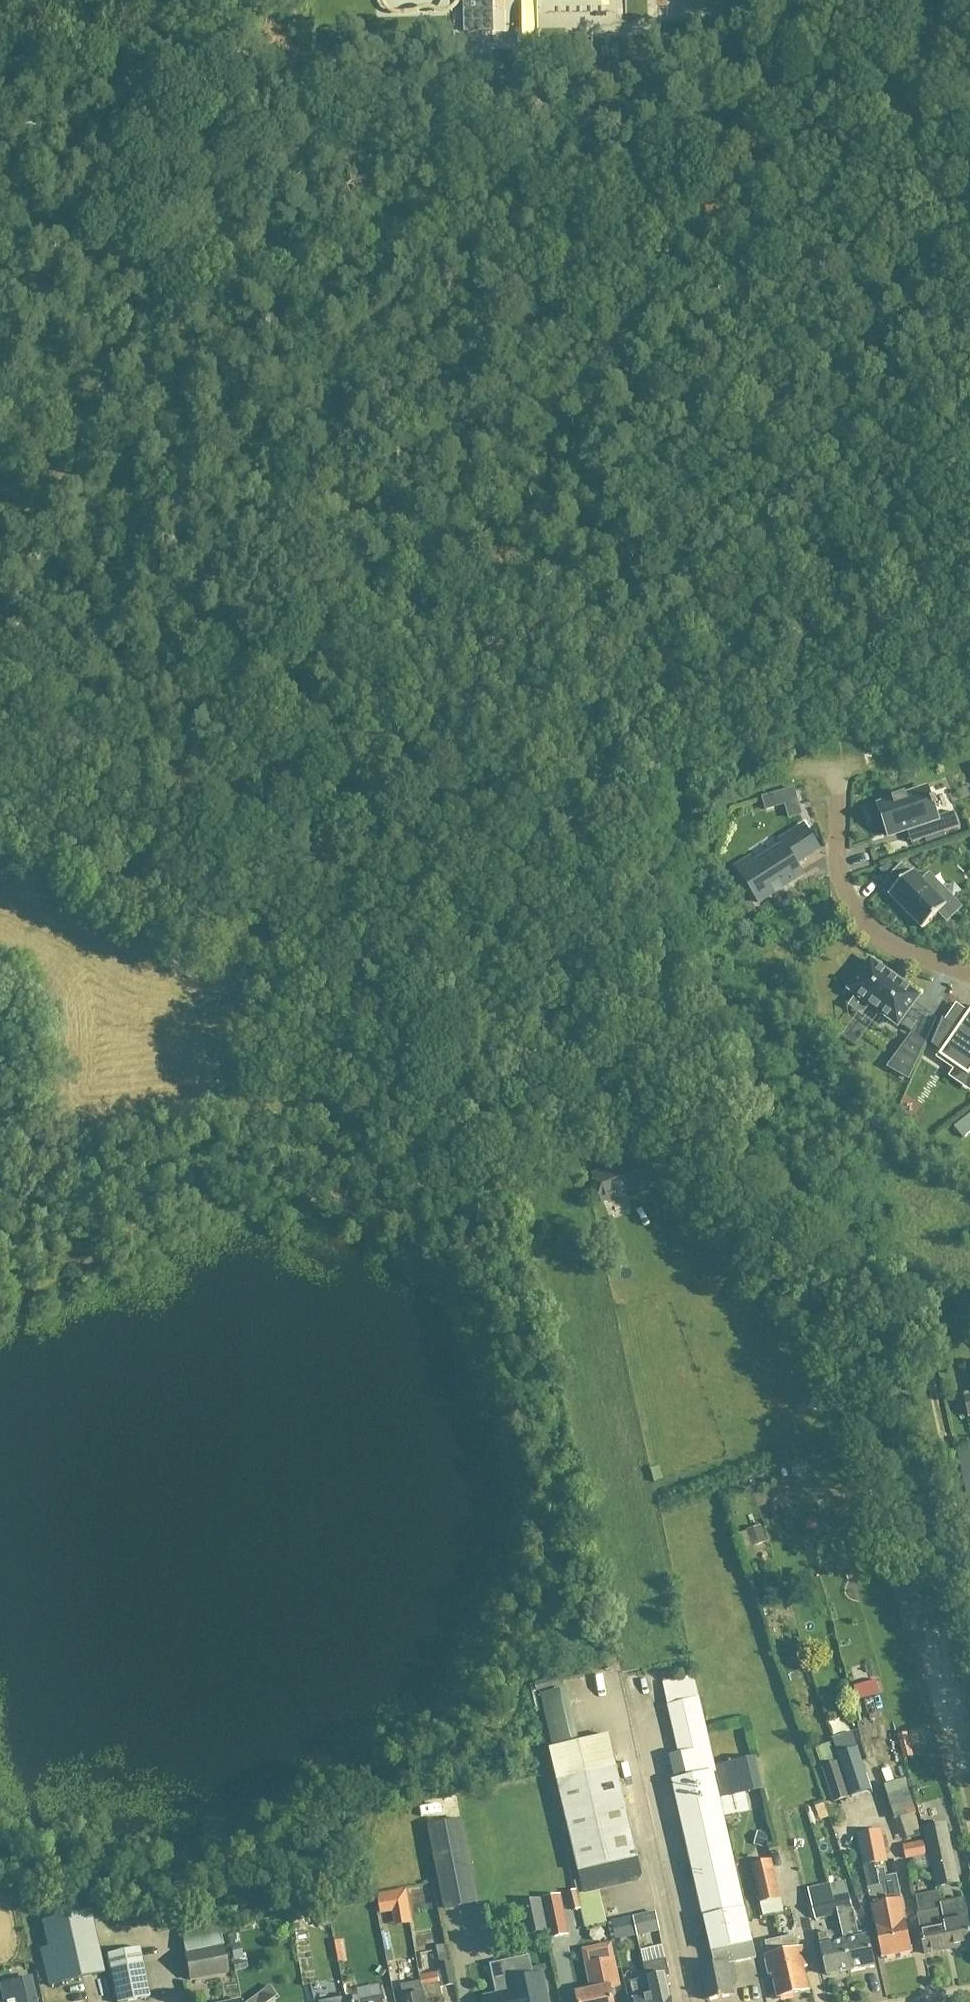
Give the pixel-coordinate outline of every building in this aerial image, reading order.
[(492,33),(491,0),(463,0),(464,33),(492,33)] [(780,793),(784,807),(788,821),(802,817),(794,789),(780,793)] [(877,807),(888,837),(906,831),(908,831),(909,835),(922,831),(925,839),(923,839),(923,840),(959,828),(954,813),(937,819),(933,808),(936,807),(934,801),(931,802),(927,792),(927,790),(906,797),(906,796),(891,801),(892,802),(877,807)] [(818,851),(809,836),(803,827),(780,841),(783,846),(753,865),(749,859),(736,868),(740,874),(739,874),(758,904),(774,894),(773,893),(781,888),(782,889),(802,876),(795,866),(807,858),(818,851)] [(926,886),(921,881),(912,872),(910,875),(901,865),(885,881),(894,890),(888,896),(921,930),(937,915),(952,900),(933,880),(926,886)] [(870,962),(848,991),(897,1027),(918,998),(870,962)] [(931,1046),(941,1053),(938,1057),(968,1077),(969,1074),(969,1011),(957,1030),(942,1020),(931,1046)] [(924,1046),(911,1037),(887,1069),(908,1080),(924,1046)] [(592,1177),(602,1204),(647,1187),(638,1161),(592,1177)] [(666,1202),(670,1217),(661,1218),(665,1235),(684,1231),(678,1199),(666,1202)] [(957,1451),(969,1514),(969,1448),(957,1451)] [(732,1964),(754,1960),(712,1774),(715,1774),(692,1679),(662,1686),(678,1756),(669,1758),(674,1783),(672,1783),(703,1922),(704,1922),(714,1967),(699,1970),(705,2001),(706,2001),(733,1997),(730,1986),(736,1985),(732,1964)] [(905,1734),(897,1736),(904,1759),(911,1757),(905,1734)] [(837,1756),(856,1750),(851,1735),(832,1741),(837,1756)] [(635,1880),(640,1873),(607,1737),(549,1751),(582,1893),(635,1880)] [(856,1750),(837,1756),(850,1798),(870,1792),(856,1750)] [(753,1760),(720,1768),(727,1799),(760,1792),(753,1760)] [(837,1764),(821,1769),(833,1804),(848,1799),(837,1764)] [(905,1780),(883,1787),(894,1820),(916,1813),(905,1780)] [(460,1821),(427,1827),(444,1910),(477,1903),(460,1821)] [(945,1825),(922,1830),(935,1888),(957,1884),(945,1825)] [(880,1831),(868,1834),(874,1865),(887,1862),(880,1831)] [(868,1834),(856,1836),(863,1867),(874,1865),(868,1834)] [(923,1842),(905,1846),(908,1860),(926,1856),(923,1842)] [(750,1867),(763,1919),(782,1914),(771,1862),(750,1867)] [(881,1886),(896,1956),(912,1953),(897,1883),(886,1885),(885,1879),(878,1881),(879,1887),(881,1886)] [(829,1886),(807,1891),(814,1920),(836,1915),(833,1898),(832,1898),(829,1886)] [(881,1886),(879,1887),(867,1889),(881,1960),(896,1956),(881,1886)] [(396,1927),(409,1925),(403,1892),(377,1897),(380,1912),(393,1910),(396,1927)] [(948,1950),(938,1905),(936,1893),(914,1897),(918,1915),(916,1915),(924,1955),(948,1950)] [(836,1915),(843,1943),(849,1971),(873,1966),(867,1938),(865,1933),(857,1934),(852,1911),(851,1911),(848,1895),(833,1898),(836,1915)] [(948,1950),(969,1946),(969,1938),(962,1900),(938,1905),(948,1950)] [(546,1932),(540,1901),(520,1905),(524,1925),(536,1922),(539,1934),(546,1932)] [(46,1948),(39,1950),(47,1987),(102,1974),(88,1912),(40,1923),(46,1948)] [(632,1919),(635,1933),(657,1928),(654,1914),(632,1919)] [(632,1919),(612,1923),(615,1941),(636,1936),(635,1933),(632,1919)] [(849,1971),(843,1943),(832,1946),(829,1933),(817,1936),(826,1976),(849,1971)] [(567,1937),(550,1940),(558,1979),(575,1976),(567,1937)] [(792,1995),(808,1991),(803,1969),(806,1968),(801,1948),(797,1949),(795,1937),(780,1941),(792,1995)] [(792,1995),(780,1941),(765,1944),(768,1956),(764,1957),(768,1977),(772,1976),(777,1999),(792,1995)] [(221,1947),(183,1955),(188,1982),(226,1974),(221,1947)] [(107,1956),(116,2001),(132,2001),(149,1999),(139,1949),(107,1956)] [(405,1956),(393,1960),(399,1978),(412,1973),(405,1956)] [(595,1964),(585,1966),(590,1992),(575,1995),(577,2001),(612,2001),(610,1989),(618,1987),(613,1960),(595,1964)] [(649,1981),(654,2001),(669,2001),(664,1979),(668,1978),(664,1961),(642,1966),(645,1982),(649,1981)] [(438,1965),(444,1988),(454,1986),(448,1963),(438,1965)] [(419,1978),(422,1990),(423,1990),(439,1986),(437,1974),(419,1978)] [(507,1983),(511,2001),(547,2001),(541,1975),(507,1983)] [(4,2001),(15,1999),(16,2001),(34,2001),(29,1979),(0,1986),(4,2001)] [(645,1982),(631,1985),(634,2001),(654,2001),(649,1981),(645,1982)] [(423,1990),(422,1990),(420,1983),(400,1987),(404,2001),(426,2001),(423,1990)] [(426,2001),(443,2001),(443,1998),(441,1998),(439,1986),(423,1990),(426,2001)]
